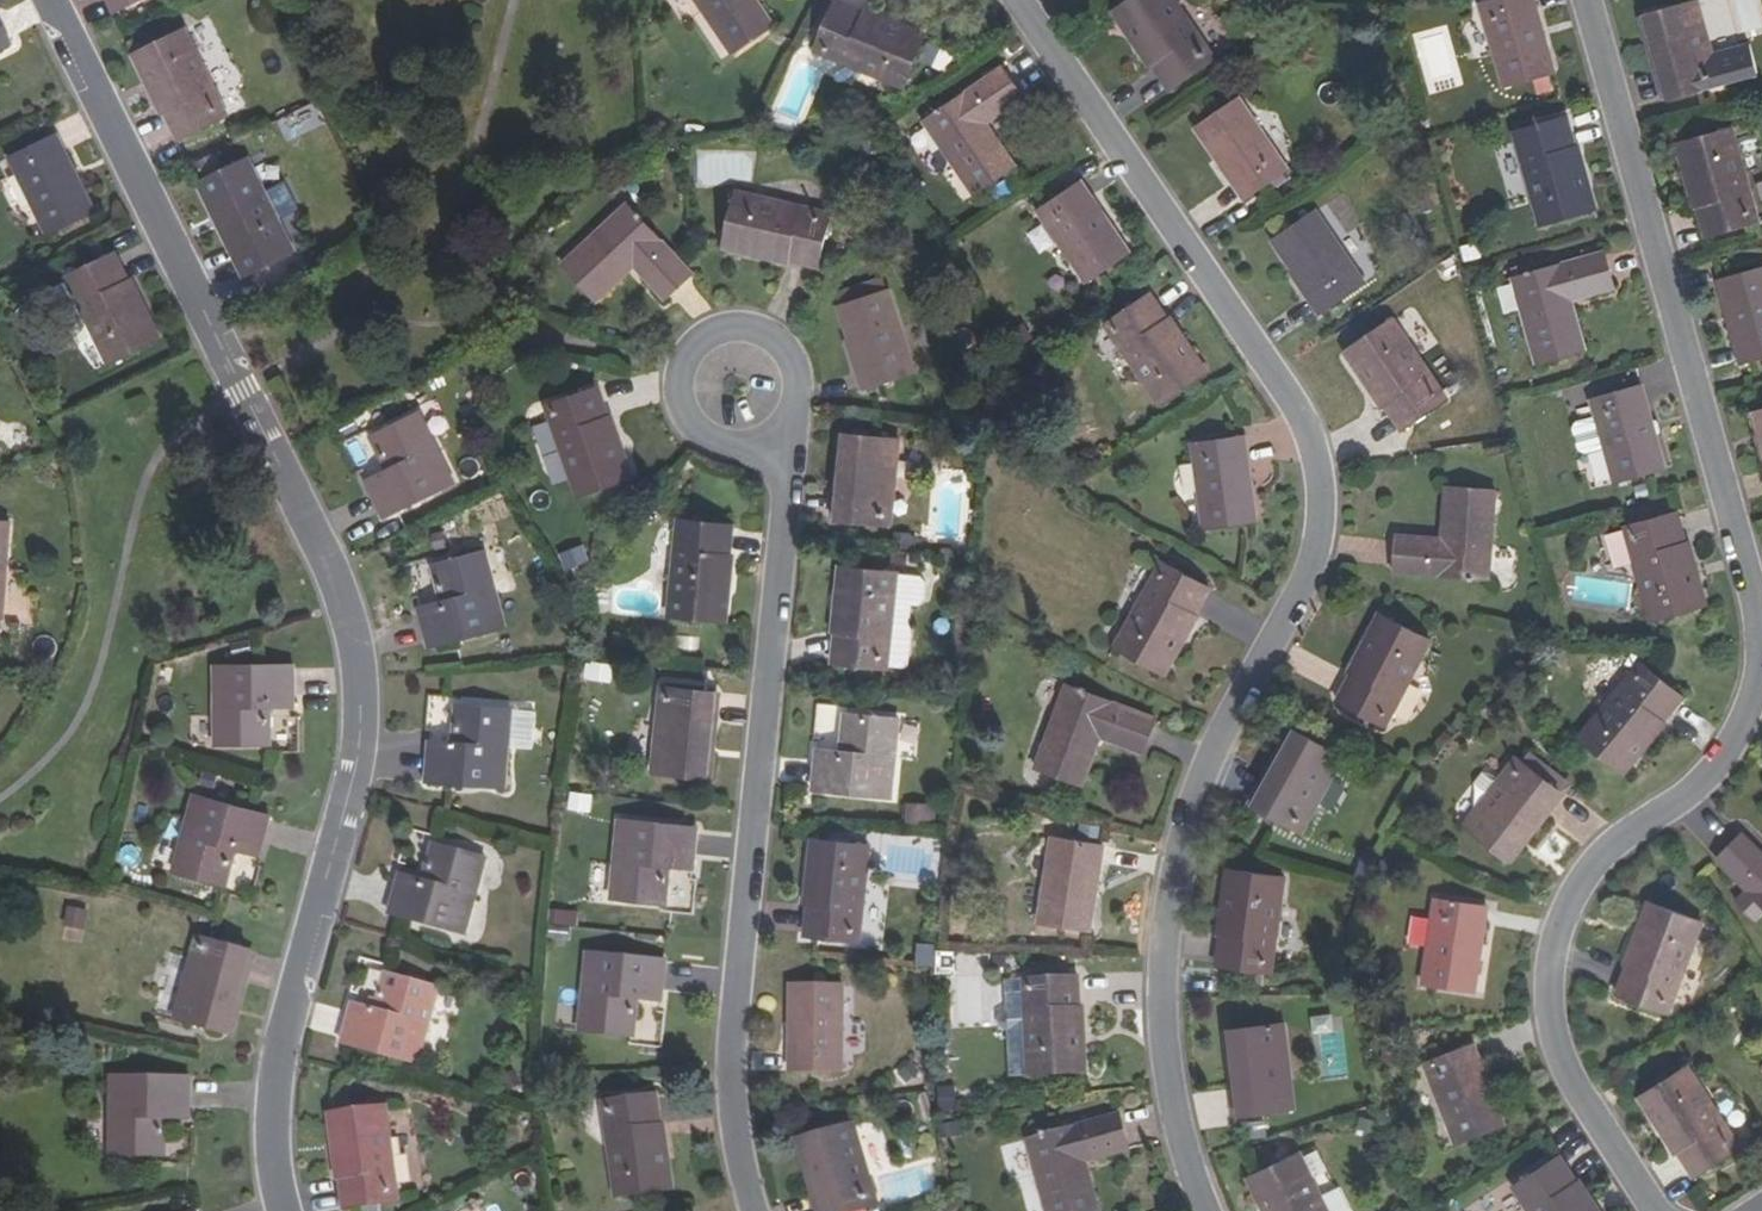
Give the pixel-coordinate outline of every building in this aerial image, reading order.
[(115,11),(138,0),(109,0),(115,11)] [(730,52),(771,25),(754,0),(695,0),(730,52)] [(1177,0),(1128,0),(1115,9),(1169,87),(1214,56),(1177,0)] [(1534,0),(1499,0),(1480,6),(1503,88),(1554,73),(1534,0)] [(1651,12),(1666,64),(1660,65),(1668,96),(1722,82),(1698,0),(1693,0),(1651,12)] [(1761,32),(1761,15),(1758,0),(1704,0),(1714,33),(1737,26),(1741,38),(1761,32)] [(925,37),(835,1),(815,53),(905,87),(925,37)] [(1645,14),(1660,65),(1666,64),(1651,12),(1645,14)] [(1413,33),(1428,94),(1461,86),(1447,25),(1413,33)] [(228,115),(185,28),(135,52),(178,139),(228,115)] [(1024,96),(1004,66),(924,120),(976,193),(1017,166),(987,121),(1024,96)] [(1289,168),(1239,97),(1195,126),(1245,197),(1289,168)] [(314,104),(277,119),(286,139),(322,125),(314,104)] [(1593,210),(1567,116),(1514,131),(1541,225),(1593,210)] [(1758,220),(1732,128),(1680,143),(1706,235),(1758,220)] [(91,213),(54,135),(6,158),(44,236),(91,213)] [(293,255),(247,157),(199,181),(245,278),(293,255)] [(1130,255),(1081,184),(1038,213),(1087,285),(1130,255)] [(829,214),(736,192),(723,245),(817,268),(829,214)] [(691,275),(627,206),(560,264),(593,301),(633,267),(664,298),(691,275)] [(1363,283),(1315,211),(1270,241),(1319,313),(1363,283)] [(1615,287),(1606,252),(1513,278),(1538,365),(1585,352),(1570,300),(1615,287)] [(113,253),(63,278),(65,282),(91,336),(104,365),(155,340),(113,253)] [(1718,280),(1742,363),(1761,358),(1761,268),(1718,280)] [(91,336),(65,282),(50,290),(47,296),(59,323),(64,325),(73,344),(91,336)] [(916,375),(890,293),(839,309),(865,390),(916,375)] [(1206,374),(1151,294),(1106,325),(1161,405),(1206,374)] [(1438,410),(1394,325),(1345,350),(1389,435),(1438,410)] [(1643,386),(1591,400),(1596,417),(1605,448),(1615,483),(1666,469),(1643,386)] [(627,480),(587,393),(538,415),(578,502),(627,480)] [(372,434),(387,469),(366,478),(384,517),(456,484),(422,413),(372,434)] [(1605,448),(1596,417),(1576,423),(1573,430),(1579,451),(1585,454),(1605,448)] [(845,436),(840,491),(845,491),(851,437),(845,436)] [(1258,521),(1247,436),(1193,444),(1207,528),(1258,521)] [(900,442),(851,437),(845,491),(840,491),(837,521),(891,526),(900,442)] [(1492,594),(1512,506),(1463,495),(1450,548),(1407,538),(1399,572),(1492,594)] [(1705,607),(1679,515),(1625,530),(1652,622),(1705,607)] [(0,519),(0,615),(1,615),(8,520),(0,519)] [(734,526),(679,520),(668,616),(724,623),(734,526)] [(432,565),(441,600),(418,606),(429,646),(505,626),(485,551),(432,565)] [(1210,588),(1162,561),(1115,645),(1163,671),(1210,588)] [(887,669),(888,667),(894,603),(897,573),(842,567),(833,663),(887,669)] [(920,575),(897,573),(894,603),(912,605),(916,606),(920,605),(922,602),(925,581),(920,575)] [(914,631),(911,623),(912,605),(894,603),(888,667),(905,669),(911,665),(914,631)] [(1430,645),(1382,618),(1335,704),(1383,731),(1430,645)] [(1685,697),(1642,662),(1580,736),(1623,771),(1685,697)] [(294,667),(215,666),(213,745),(268,745),(269,707),(293,708),(294,667)] [(1156,718),(1067,685),(1034,768),(1081,784),(1100,735),(1144,751),(1156,718)] [(651,772),(700,778),(706,722),(712,723),(715,693),(661,686),(651,772)] [(817,704),(816,734),(839,735),(840,705),(817,704)] [(453,743),(428,741),(425,783),(505,789),(510,709),(455,705),(453,743)] [(846,712),(842,751),(819,749),(814,790),(893,798),(901,719),(846,712)] [(706,779),(712,723),(706,722),(700,778),(706,779)] [(1269,780),(1275,782),(1301,735),(1296,731),(1269,780)] [(1269,780),(1253,807),(1301,834),(1344,758),(1301,735),(1275,782),(1269,780)] [(1486,796),(1463,825),(1502,854),(1535,811),(1541,816),(1562,790),(1552,783),(1560,773),(1531,750),(1523,760),(1518,756),(1500,779),(1486,796)] [(1481,792),(1486,796),(1500,779),(1491,772),(1483,772),(1475,783),(1476,786),(1481,792)] [(268,814),(192,793),(171,870),(225,883),(235,847),(258,853),(268,814)] [(591,812),(593,795),(572,793),(570,810),(591,812)] [(908,825),(935,821),(933,802),(905,806),(908,825)] [(1508,859),(1541,816),(1535,811),(1502,854),(1508,859)] [(699,827),(619,819),(611,897),(667,904),(671,866),(695,868),(699,827)] [(1743,834),(1718,861),(1749,891),(1739,902),(1757,920),(1761,915),(1761,852),(1743,834)] [(1090,928),(1104,844),(1052,836),(1039,921),(1090,928)] [(869,846),(815,840),(806,936),(860,942),(869,846)] [(422,878),(400,872),(388,913),(465,933),(486,857),(432,842),(422,878)] [(1271,974),(1285,878),(1231,871),(1217,966),(1271,974)] [(1473,992),(1488,907),(1435,898),(1421,983),(1473,992)] [(1672,1010),(1706,919),(1654,900),(1620,991),(1672,1010)] [(63,938),(83,941),(87,910),(67,907),(63,938)] [(555,929),(576,931),(578,913),(557,911),(555,929)] [(173,1018),(220,1030),(234,978),(241,979),(249,949),(195,935),(173,1018)] [(917,945),(917,967),(935,966),(934,944),(917,945)] [(664,961),(586,953),(577,1032),(633,1038),(637,1000),(660,1003),(664,961)] [(988,1025),(991,955),(942,953),(939,1023),(988,1025)] [(375,1009),(351,1003),(341,1043),(416,1063),(438,988),(384,972),(375,1009)] [(227,1031),(241,979),(234,978),(220,1030),(227,1031)] [(1007,1035),(1008,1053),(1026,1051),(1028,1079),(1083,1075),(1077,978),(1023,981),(1024,996),(1006,997),(1007,1015),(999,1020),(999,1030),(1007,1035)] [(1005,982),(1006,997),(1024,996),(1023,981),(1005,982)] [(842,1073),(844,987),(792,986),(790,1072),(842,1073)] [(1284,1025),(1237,1029),(1243,1084),(1236,1085),(1240,1116),(1294,1109),(1284,1025)] [(1229,1030),(1236,1085),(1243,1084),(1237,1029),(1229,1030)] [(1502,1127),(1471,1047),(1422,1064),(1453,1145),(1502,1127)] [(1028,1079),(1026,1051),(1008,1053),(1010,1080),(1028,1079)] [(1739,1148),(1688,1066),(1641,1097),(1694,1177),(1739,1148)] [(188,1077),(109,1077),(109,1155),(164,1155),(165,1119),(188,1119),(188,1077)] [(955,1112),(955,1087),(939,1087),(939,1112),(955,1112)] [(602,1104),(614,1199),(669,1192),(656,1096),(602,1104)] [(399,1201),(384,1106),(330,1115),(344,1209),(399,1201)] [(1119,1112),(1026,1138),(1047,1210),(1094,1210),(1098,1210),(1083,1159),(1128,1146),(1119,1112)] [(869,1207),(876,1205),(878,1204),(853,1121),(807,1136),(822,1188),(816,1190),(822,1210),(871,1210),(869,1207)] [(801,1138),(816,1190),(822,1188),(807,1136),(801,1138)] [(1300,1153),(1250,1176),(1267,1210),(1328,1210),(1300,1153)] [(1558,1158),(1512,1187),(1527,1210),(1592,1210),(1558,1158)]
